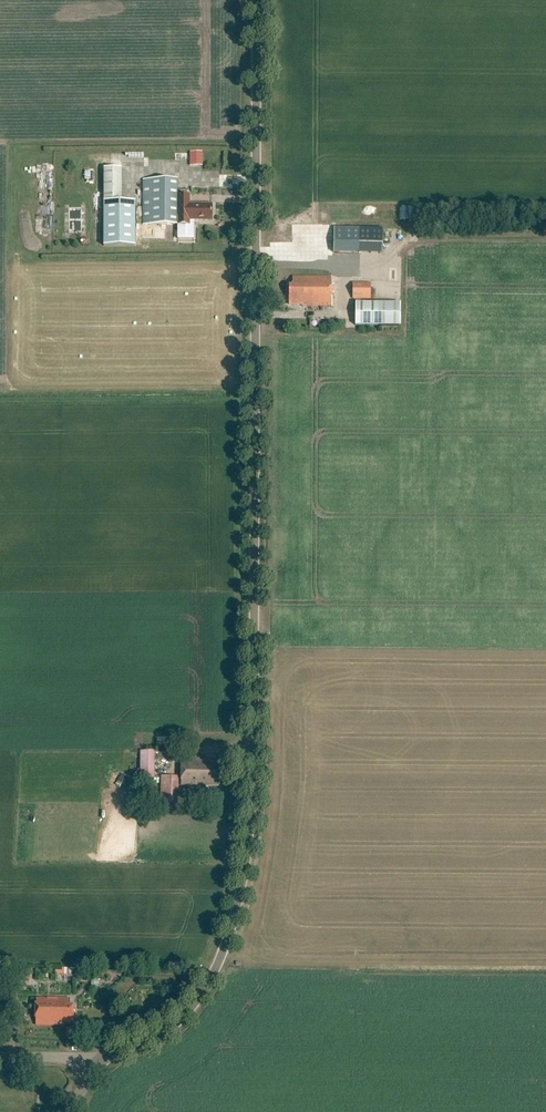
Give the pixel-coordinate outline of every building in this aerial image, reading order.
[(202,163),(202,153),(190,153),(190,163),(202,163)] [(101,198),(116,199),(117,169),(101,168),(101,198)] [(178,225),(178,197),(177,197),(177,180),(143,180),(143,225),(178,225)] [(212,221),(212,205),(189,205),(189,196),(178,196),(178,197),(178,225),(178,226),(178,239),(194,239),(194,221),(212,221)] [(135,246),(135,202),(122,202),(104,202),(104,246),(135,246)] [(332,227),(331,253),(380,254),(381,228),(332,227)] [(303,306),(332,307),(332,278),(293,278),(293,286),(289,286),(289,305),(303,305),(303,306)] [(353,300),(372,300),(372,298),(376,298),(376,283),(353,283),(353,300)] [(400,327),(401,304),(356,304),(356,326),(400,327)] [(138,784),(153,784),(153,752),(139,752),(138,784)] [(217,762),(182,761),(181,786),(221,787),(221,769),(217,769),(217,762)] [(130,780),(122,775),(116,786),(120,788),(122,785),(126,787),(130,780)] [(161,776),(161,805),(178,805),(179,777),(161,776)] [(30,970),(11,969),(11,981),(29,982),(30,970)] [(3,1001),(16,1001),(16,990),(4,990),(3,1001)] [(36,999),(36,1025),(65,1026),(65,1022),(74,1023),(74,1006),(70,1006),(70,999),(36,999)] [(73,1029),(64,1029),(64,1037),(73,1037),(73,1029)]
